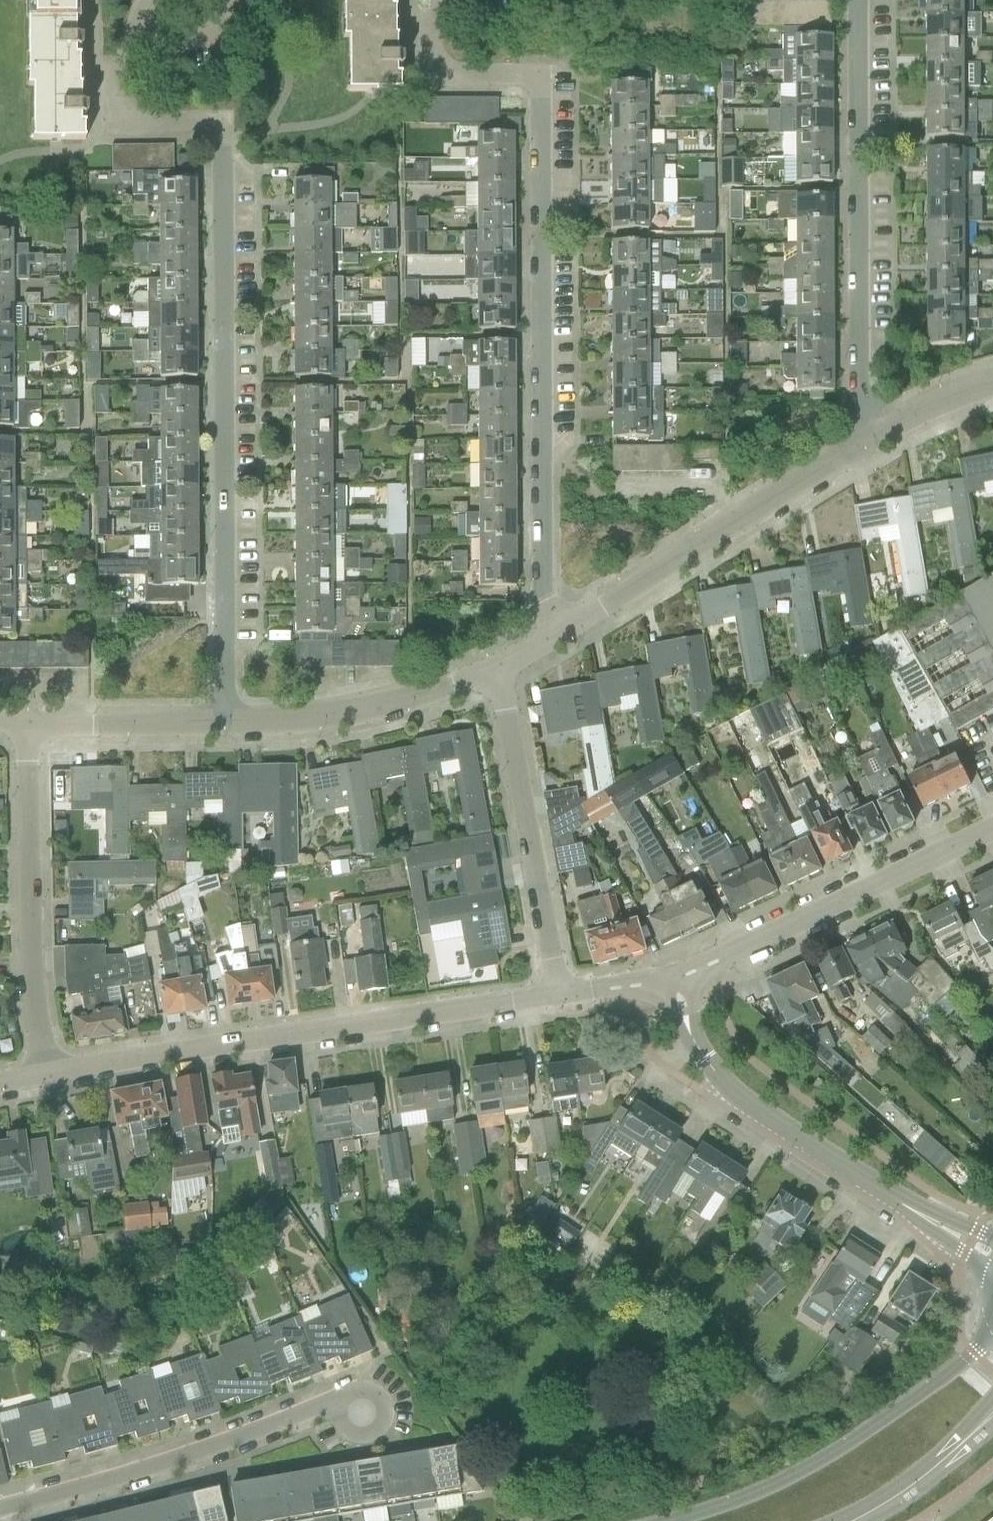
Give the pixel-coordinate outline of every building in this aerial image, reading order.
[(342,38),(342,39),(348,39),(348,38),(390,38),(390,37),(393,37),(393,10),(395,10),(395,8),(393,8),(393,0),(394,0),(395,0),(342,0),(342,38)] [(928,15),(964,14),(964,0),(928,0),(928,15)] [(757,2),(745,2),(745,28),(757,28),(757,2)] [(769,28),(769,2),(757,2),(757,28),(769,28)] [(781,2),(769,2),(769,28),(781,28),(781,2)] [(793,28),(793,2),(781,2),(781,28),(793,28)] [(805,28),(804,2),(793,2),(793,28),(805,28)] [(817,2),(804,2),(805,28),(810,28),(817,28),(817,2)] [(817,2),(817,28),(830,28),(830,2),(817,2)] [(27,86),(27,87),(33,87),(33,86),(75,86),(75,85),(78,85),(78,58),(79,58),(79,49),(82,46),(82,37),(75,37),(75,20),(79,20),(79,18),(78,5),(75,5),(27,4),(27,86)] [(964,14),(928,15),(928,39),(964,39),(964,14)] [(793,28),(781,28),(781,51),(766,51),(766,60),(794,61),(830,61),(830,36),(810,36),(810,28),(805,28),(793,28)] [(347,90),(347,92),(365,92),(400,92),(400,89),(399,89),(399,77),(400,77),(400,75),(398,75),(398,67),(400,67),(402,65),(402,56),(395,56),(395,39),(396,39),(396,38),(396,37),(393,37),(390,37),(390,38),(348,38),(348,39),(348,90),(347,90)] [(964,39),(928,39),(928,63),(964,63),(964,39)] [(976,63),(992,63),(992,53),(976,53),(976,63)] [(732,60),(721,60),(720,60),(720,84),(732,84),(732,60)] [(794,61),(766,60),(766,72),(781,72),(782,85),(795,85),(830,85),(830,61),(794,61)] [(964,63),(928,63),(928,88),(964,88),(964,63)] [(618,69),(618,82),(610,82),(610,107),(646,107),(646,84),(650,84),(650,69),(618,69)] [(32,138),(32,140),(49,140),(63,140),(81,140),(85,140),(85,138),(84,138),(84,126),(85,126),(84,116),(87,113),(87,104),(80,104),(80,87),(81,87),(81,86),(81,85),(78,85),(75,85),(75,86),(33,86),(33,87),(33,138),(32,138)] [(795,85),(795,99),(779,99),(779,110),(830,110),(830,85),(795,85)] [(731,101),(731,86),(721,86),(721,101),(731,101)] [(964,101),(964,88),(928,88),(928,112),(992,112),(992,102),(977,102),(977,101),(964,101)] [(659,97),(659,107),(674,107),(674,97),(659,97)] [(449,125),(448,98),(437,99),(437,125),(449,125)] [(461,99),(448,98),(449,125),(461,125),(461,99)] [(473,98),(461,99),(461,125),(473,125),(473,98)] [(484,125),(484,99),(473,98),(473,125),(484,125)] [(497,98),(484,99),(484,125),(497,125),(497,98)] [(437,125),(437,99),(424,99),(424,125),(437,125)] [(646,107),(610,107),(611,132),(647,132),(646,107)] [(674,107),(659,107),(659,117),(674,117),(674,107)] [(830,110),(779,110),(779,121),(795,121),(795,134),(831,134),(830,110)] [(992,112),(928,112),(928,137),(964,137),(964,122),(977,122),(992,122),(992,112)] [(731,134),(731,120),(720,121),(720,135),(731,134)] [(647,132),(611,132),(611,156),(675,156),(674,146),(647,146),(647,132)] [(478,134),(478,149),(449,149),(449,159),(464,159),(464,160),(478,160),(478,159),(513,159),(513,134),(478,134)] [(831,134),(795,134),(782,134),(782,159),(795,159),(831,158),(831,134)] [(722,140),(722,158),(735,158),(735,140),(722,140)] [(136,145),(123,146),(124,172),(131,172),(136,172),(136,145)] [(148,145),(136,145),(136,172),(146,172),(148,171),(148,145)] [(160,145),(148,145),(148,171),(161,171),(160,145)] [(160,145),(161,171),(173,171),(173,145),(160,145)] [(124,172),(123,146),(111,146),(111,172),(124,172)] [(929,174),(965,174),(965,149),(928,149),(929,174)] [(177,156),(177,167),(188,167),(188,156),(177,156)] [(675,156),(611,156),(611,181),(647,180),(647,166),(675,166),(675,156)] [(831,158),(795,159),(795,184),(831,183),(831,158)] [(513,183),(513,159),(478,159),(478,160),(478,183),(513,183)] [(741,187),(741,159),(719,159),(720,187),(741,187)] [(411,171),(402,171),(402,183),(427,183),(426,164),(411,164),(411,171)] [(303,180),(293,180),(293,205),(329,205),(329,181),(332,181),(332,169),(303,169),(303,180)] [(146,172),(136,172),(131,172),(131,206),(147,206),(159,206),(195,206),(195,181),(146,181),(146,172)] [(972,174),(965,174),(929,174),(929,199),(965,198),(981,198),(981,188),(972,188),(972,174)] [(663,180),(647,180),(611,181),(611,205),(647,205),(659,205),(663,205),(663,180)] [(715,204),(714,180),(702,180),(702,204),(715,204)] [(513,207),(513,183),(478,183),(478,207),(513,207)] [(728,192),(728,207),(741,207),(741,192),(728,192)] [(342,195),(342,205),(353,205),(357,205),(357,195),(342,195)] [(795,220),(831,220),(831,195),(795,195),(795,220)] [(449,198),(449,208),(464,208),(464,197),(449,198)] [(965,223),(965,198),(929,199),(929,223),(965,223)] [(395,229),(395,204),(386,204),(386,229),(395,229)] [(329,205),(293,205),(293,230),(329,230),(353,229),(353,205),(342,205),(329,205)] [(647,205),(611,205),(611,230),(647,230),(647,205)] [(663,205),(659,205),(659,215),(675,215),(675,205),(663,205)] [(693,205),(693,233),(714,233),(714,205),(693,205)] [(147,206),(131,206),(132,216),(147,216),(147,206)] [(195,230),(195,206),(159,206),(159,230),(195,230)] [(513,207),(478,207),(478,232),(513,232),(513,207)] [(404,233),(412,232),(415,232),(415,208),(402,208),(403,233),(404,233)] [(831,245),(831,220),(795,220),(795,245),(831,245)] [(783,231),(783,221),(767,221),(767,231),(783,231)] [(965,223),(929,223),(929,247),(965,247),(965,223)] [(159,230),(159,245),(132,245),(132,255),(195,255),(195,230),(159,230)] [(329,230),(293,230),(293,254),(329,254),(329,230)] [(11,246),(11,231),(0,231),(0,256),(11,256),(27,256),(27,245),(11,246)] [(76,231),(63,231),(64,255),(76,255),(76,231)] [(477,257),(478,231),(466,231),(465,257),(477,257)] [(404,233),(404,251),(412,251),(412,232),(404,233)] [(513,232),(478,232),(478,256),(513,256),(513,232)] [(659,242),(647,242),(611,242),(611,267),(675,267),(675,262),(659,258),(659,242)] [(831,245),(795,245),(782,245),(782,259),(767,259),(767,269),(831,269),(831,245)] [(739,258),(739,247),(730,246),(730,258),(739,258)] [(965,247),(929,247),(929,272),(992,271),(992,261),(978,261),(978,260),(965,260),(965,247)] [(329,278),(329,254),(293,254),(293,279),(329,278)] [(356,254),(342,254),(342,264),(356,264),(356,254)] [(64,264),(64,280),(76,280),(76,255),(64,255),(64,264)] [(195,279),(195,255),(132,255),(132,265),(159,265),(159,279),(195,279)] [(0,256),(0,280),(12,280),(27,280),(28,280),(28,266),(42,265),(42,256),(41,256),(27,256),(11,256),(0,256)] [(513,281),(513,256),(478,256),(478,281),(513,281)] [(721,256),(710,256),(710,266),(721,266),(721,256)] [(721,266),(710,266),(710,282),(721,282),(721,266)] [(675,267),(611,267),(611,291),(660,291),(660,273),(675,272),(675,267)] [(831,293),(831,269),(767,269),(767,281),(795,281),(795,294),(831,293)] [(992,282),(992,271),(929,272),(929,296),(965,296),(965,283),(978,283),(978,282),(992,282)] [(729,273),(729,288),(742,288),(742,273),(729,273)] [(329,278),(293,279),(294,303),(330,303),(342,303),(342,293),(342,278),(329,278)] [(159,279),(159,280),(148,280),(148,293),(136,293),(132,297),(132,304),(133,304),(196,303),(195,279),(159,279)] [(12,280),(0,280),(0,304),(12,304),(12,280)] [(98,303),(97,280),(85,281),(86,304),(98,303)] [(513,305),(513,281),(478,281),(478,305),(513,305)] [(404,282),(404,291),(417,291),(417,282),(404,282)] [(660,291),(611,291),(611,316),(675,315),(675,305),(660,306),(660,291)] [(342,303),(357,303),(357,293),(342,293),(342,303)] [(831,293),(795,294),(795,307),(767,307),(767,319),(783,319),(794,319),(794,318),(831,318),(831,293)] [(23,294),(23,304),(24,304),(24,305),(39,305),(39,294),(23,294)] [(965,296),(929,296),(929,321),(965,320),(977,320),(992,320),(992,318),(992,310),(978,310),(978,309),(965,309),(965,296)] [(196,303),(133,304),(133,314),(147,314),(147,328),(196,328),(196,303)] [(330,327),(330,303),(294,303),(294,327),(330,327)] [(384,303),(383,303),(384,326),(396,326),(396,303),(384,303)] [(12,304),(0,304),(0,329),(12,329),(24,329),(24,305),(24,304),(23,304),(12,304)] [(465,305),(450,304),(449,316),(465,316),(465,305)] [(78,328),(77,305),(66,305),(66,328),(78,328)] [(513,330),(513,305),(478,305),(478,330),(513,330)] [(86,329),(97,329),(97,316),(93,315),(86,315),(86,329)] [(675,316),(675,315),(611,316),(611,340),(648,340),(648,328),(664,328),(664,316),(675,316)] [(831,342),(831,318),(794,318),(794,319),(794,342),(831,342)] [(783,319),(767,319),(768,329),(783,329),(783,319)] [(965,345),(965,320),(929,321),(929,346),(965,345)] [(977,320),(977,331),(992,331),(992,320),(977,320)] [(330,327),(294,327),(294,352),(330,352),(330,327)] [(196,328),(147,328),(147,341),(132,341),(132,353),(196,352),(196,328)] [(705,334),(705,340),(722,340),(722,328),(711,328),(705,334)] [(12,329),(0,329),(0,353),(12,353),(12,329)] [(97,329),(86,329),(86,353),(97,353),(97,329)] [(424,340),(410,340),(410,367),(424,367),(424,340)] [(648,340),(611,340),(612,364),(648,364),(648,340)] [(342,352),(357,352),(357,341),(342,342),(342,352)] [(514,342),(461,342),(461,356),(450,356),(450,367),(465,367),(465,368),(478,368),(478,367),(514,367),(514,342)] [(831,342),(794,342),(794,356),(779,356),(779,367),(832,367),(831,342)] [(24,354),(39,353),(39,343),(24,343),(24,354)] [(745,343),(729,343),(730,369),(745,368),(745,343)] [(132,362),(160,363),(160,377),(196,377),(196,352),(132,353),(132,362)] [(330,376),(330,352),(294,352),(294,377),(330,376)] [(357,352),(342,352),(342,362),(357,362),(357,352)] [(0,353),(0,378),(12,378),(12,364),(39,363),(39,353),(24,354),(12,354),(12,353),(0,353)] [(660,364),(675,364),(675,354),(660,354),(660,364)] [(437,358),(437,367),(449,367),(449,358),(437,358)] [(648,389),(648,364),(612,364),(612,389),(648,389)] [(675,364),(660,364),(660,374),(675,374),(675,364)] [(465,378),(465,368),(465,367),(450,367),(450,378),(465,378)] [(514,391),(514,367),(478,367),(478,368),(478,391),(514,391)] [(832,367),(779,367),(779,368),(782,368),(782,376),(786,380),(796,381),(796,392),(809,392),(809,400),(822,400),(822,392),(832,392),(832,367)] [(12,378),(0,378),(0,402),(12,402),(12,378)] [(746,398),(746,385),(731,385),(731,398),(746,398)] [(107,414),(107,388),(94,388),(94,414),(107,414)] [(196,389),(161,389),(148,389),(148,403),(132,404),(132,415),(148,415),(161,415),(196,414),(196,389)] [(294,414),(330,414),(330,389),(294,389),(294,414)] [(662,389),(648,389),(612,389),(612,413),(662,413),(662,389)] [(514,416),(514,391),(478,391),(478,416),(514,416)] [(711,391),(711,401),(722,401),(722,391),(711,391)] [(25,402),(39,402),(39,392),(25,392),(25,402)] [(12,402),(0,402),(0,427),(11,427),(11,430),(28,430),(28,414),(39,410),(39,402),(25,402),(12,402)] [(65,402),(66,429),(78,429),(78,402),(65,402)] [(357,414),(357,403),(343,403),(343,414),(357,414)] [(466,406),(450,407),(450,417),(466,417),(466,406)] [(662,438),(662,413),(612,413),(612,438),(646,438),(647,442),(662,442),(662,438)] [(196,414),(161,415),(161,439),(196,439),(196,414)] [(330,414),(294,414),(294,438),(330,438),(330,414)] [(148,415),(132,415),(132,424),(148,424),(148,415)] [(514,416),(478,416),(478,440),(514,440),(514,416)] [(466,417),(450,417),(450,427),(466,427),(466,417)] [(404,437),(404,427),(388,427),(389,437),(404,437)] [(330,462),(330,438),(294,438),(294,462),(330,462)] [(0,439),(0,464),(13,464),(13,439),(0,439)] [(95,463),(106,463),(106,439),(95,439),(95,463)] [(196,439),(161,439),(148,439),(148,452),(131,452),(132,463),(140,463),(196,463),(196,439)] [(514,440),(478,440),(478,465),(514,464),(514,440)] [(411,441),(411,453),(422,453),(422,441),(411,441)] [(625,472),(625,446),(612,446),(612,472),(625,472)] [(637,472),(636,446),(625,446),(625,472),(637,472)] [(649,472),(649,446),(636,446),(637,472),(649,472)] [(660,472),(660,446),(649,446),(649,472),(660,472)] [(672,472),(672,446),(660,446),(660,472),(672,472)] [(672,446),(672,472),(686,472),(686,446),(672,446)] [(690,462),(696,462),(717,462),(717,446),(690,446),(690,462)] [(343,462),(357,462),(357,452),(343,452),(343,462)] [(25,464),(39,464),(40,454),(26,454),(25,464)] [(986,457),(987,463),(963,467),(962,461),(961,461),(968,495),(985,492),(984,484),(992,482),(992,455),(986,457)] [(968,495),(961,461),(964,480),(934,485),(935,491),(911,495),(910,489),(915,523),(916,523),(934,520),(933,512),(952,509),(954,524),(949,525),(957,570),(980,566),(968,495)] [(330,462),(294,462),(294,487),(330,487),(330,486),(330,474),(343,474),(343,473),(357,473),(357,462),(343,462),(330,462)] [(106,463),(95,463),(94,488),(106,488),(107,488),(107,463),(106,463)] [(196,463),(140,463),(140,488),(161,488),(196,487),(196,463)] [(0,464),(0,488),(13,488),(13,464),(0,464)] [(39,464),(25,464),(25,474),(39,474),(39,464)] [(514,464),(478,465),(478,489),(514,489),(514,464)] [(423,478),(412,478),(412,490),(423,490),(423,478)] [(330,486),(330,487),(294,487),(295,511),(344,511),(344,486),(330,486)] [(387,486),(387,511),(404,511),(405,486),(387,486)] [(161,488),(161,502),(146,502),(146,512),(197,512),(196,487),(161,488)] [(13,488),(0,488),(0,513),(40,513),(40,502),(24,502),(24,488),(13,488)] [(106,488),(94,488),(94,512),(106,512),(106,488)] [(514,513),(514,489),(478,489),(478,513),(514,513)] [(915,523),(910,489),(909,489),(910,498),(880,503),(881,510),(857,513),(857,507),(855,508),(856,514),(861,541),(880,537),(878,530),(898,526),(900,541),(895,542),(904,598),(928,594),(916,523),(915,523)] [(466,514),(466,504),(451,503),(450,514),(466,514)] [(344,511),(295,511),(295,536),(331,535),(345,535),(345,511),(344,511)] [(404,511),(387,511),(386,536),(404,536),(404,511)] [(106,512),(94,512),(94,536),(106,537),(106,512)] [(197,512),(146,512),(146,522),(161,522),(161,536),(197,536),(197,512)] [(40,513),(0,513),(0,537),(25,537),(25,523),(40,523),(40,513)] [(478,513),(478,515),(465,515),(465,538),(479,538),(514,538),(514,513),(478,513)] [(412,519),(412,537),(429,536),(429,519),(412,519)] [(331,535),(295,536),(295,560),(331,560),(331,535)] [(161,536),(148,536),(148,550),(148,561),(160,561),(161,561),(197,561),(197,536),(161,536)] [(25,537),(0,537),(0,562),(50,561),(50,551),(25,551),(25,537)] [(514,538),(479,538),(479,562),(515,562),(514,538)] [(148,550),(133,550),(133,552),(133,561),(134,561),(148,561),(148,550)] [(343,560),(358,560),(358,550),(343,550),(343,560)] [(851,628),(874,624),(861,550),(830,555),(831,562),(807,566),(806,559),(811,593),(812,593),(830,589),(829,582),(848,578),(850,593),(845,593),(851,628)] [(451,552),(451,562),(466,562),(466,552),(451,552)] [(811,593),(806,559),(805,560),(806,568),(776,573),(777,579),(754,583),(753,577),(752,577),(758,610),(775,607),(774,600),(793,597),(796,611),(792,611),(799,657),(822,653),(812,593),(811,593)] [(331,560),(295,560),(295,584),(331,584),(331,560)] [(343,560),(343,570),(358,570),(358,560),(343,560)] [(0,562),(0,586),(13,586),(13,573),(41,573),(41,562),(50,562),(50,561),(0,562)] [(133,561),(94,561),(94,573),(148,572),(148,580),(147,580),(147,586),(148,586),(148,600),(185,600),(185,586),(197,586),(197,561),(161,561),(160,561),(148,561),(134,561),(133,561)] [(451,562),(451,572),(466,573),(466,562),(451,562)] [(515,587),(515,562),(479,562),(479,587),(515,587)] [(405,566),(392,566),(392,584),(405,584),(405,566)] [(979,581),(977,568),(963,570),(965,583),(979,581)] [(899,628),(949,717),(957,731),(992,711),(992,575),(899,628)] [(758,610),(752,577),(751,577),(753,585),(722,591),(723,597),(700,601),(699,595),(698,595),(703,628),(722,625),(721,618),(740,615),(743,629),(738,630),(747,685),(771,681),(758,610)] [(331,584),(295,584),(295,609),(331,608),(331,584)] [(13,586),(0,586),(0,610),(26,610),(26,599),(13,600),(13,586)] [(87,610),(87,586),(74,586),(74,599),(73,599),(73,610),(87,610)] [(343,608),(359,608),(359,598),(343,598),(343,608)] [(95,605),(95,618),(104,618),(104,605),(95,605)] [(343,608),(331,608),(295,609),(295,634),(326,634),(326,638),(344,638),(351,623),(351,619),(359,619),(359,608),(343,608)] [(26,610),(0,610),(0,635),(14,635),(14,621),(41,621),(41,610),(26,610)] [(899,628),(899,627),(873,642),(917,734),(947,796),(971,785),(957,754),(943,761),(928,729),(949,717),(899,628)] [(693,715),(716,711),(703,637),(672,642),(673,648),(650,652),(649,646),(648,646),(653,680),(654,680),(672,677),(670,669),(690,665),(692,680),(687,681),(693,715)] [(381,668),(380,641),(368,642),(368,668),(381,668)] [(393,668),(393,641),(380,641),(381,668),(393,668)] [(405,641),(393,641),(393,668),(405,668),(405,641)] [(307,668),(307,642),(295,642),(295,668),(307,668)] [(320,668),(319,642),(307,642),(307,668),(320,668)] [(332,668),(332,642),(319,642),(320,668),(332,668)] [(344,668),(344,642),(332,642),(332,668),(344,668)] [(356,668),(356,642),(344,642),(344,668),(356,668)] [(368,642),(356,642),(356,668),(368,668),(368,642)] [(14,669),(14,643),(2,643),(2,669),(14,669)] [(26,643),(14,643),(14,669),(26,669),(26,643)] [(38,643),(26,643),(26,669),(39,669),(38,643)] [(51,669),(51,643),(38,643),(39,669),(51,669)] [(63,643),(51,643),(51,669),(63,669),(63,643)] [(75,669),(75,643),(63,643),(63,669),(75,669)] [(75,643),(75,669),(87,669),(87,643),(75,643)] [(840,645),(825,653),(831,663),(846,655),(840,645)] [(653,680),(648,646),(647,646),(651,666),(620,671),(621,678),(598,682),(597,675),(596,676),(602,709),(620,706),(619,698),(639,695),(641,710),(636,711),(642,744),(664,741),(654,680),(653,680)] [(859,654),(850,658),(853,665),(863,660),(859,654)] [(779,672),(770,674),(772,684),(781,683),(779,672)] [(555,691),(542,693),(547,727),(565,724),(566,732),(582,729),(590,772),(586,772),(590,798),(591,800),(606,791),(615,786),(612,769),(602,709),(596,676),(595,676),(597,684),(567,689),(568,695),(557,697),(555,691)] [(802,684),(786,692),(793,706),(807,699),(809,698),(802,684)] [(785,694),(750,711),(756,723),(768,747),(803,730),(786,694),(785,694)] [(756,723),(750,711),(729,721),(735,733),(756,723)] [(416,741),(415,741),(421,774),(440,771),(439,763),(458,760),(460,774),(456,775),(466,834),(488,830),(470,731),(439,737),(440,743),(417,747),(416,741)] [(876,751),(859,759),(894,833),(903,829),(906,830),(911,827),(912,824),(914,823),(892,777),(891,777),(888,770),(898,765),(882,731),(869,737),(876,751)] [(947,796),(917,734),(907,739),(922,771),(909,777),(924,808),(947,796)] [(434,843),(421,774),(415,741),(414,741),(415,747),(385,753),(386,759),(363,763),(362,757),(361,757),(367,791),(386,788),(384,779),(404,776),(406,790),(401,791),(411,847),(434,843)] [(700,764),(690,744),(675,751),(685,772),(700,764)] [(672,753),(631,776),(644,794),(685,773),(672,753)] [(306,773),(312,806),(313,815),(347,808),(356,857),(378,853),(367,791),(361,757),(360,757),(361,763),(331,769),(332,775),(309,779),(308,773),(306,773)] [(297,865),(296,841),(295,766),(263,766),(263,773),(240,773),(240,767),(239,767),(239,808),(272,807),(273,840),(270,840),(270,867),(297,865)] [(184,776),(183,776),(184,809),(202,809),(202,801),(222,800),(222,814),(217,814),(218,849),(240,849),(239,808),(239,767),(238,767),(238,775),(207,775),(207,782),(184,782),(184,776)] [(129,855),(128,822),(128,798),(127,769),(95,769),(95,776),(72,776),(72,770),(70,770),(71,803),(90,803),(90,795),(110,795),(110,809),(105,809),(106,855),(129,855)] [(834,775),(826,779),(828,783),(830,783),(853,830),(857,828),(866,847),(874,843),(879,844),(884,841),(886,837),(888,836),(873,805),(861,811),(851,791),(842,771),(834,775)] [(766,773),(755,778),(770,809),(804,879),(822,870),(807,838),(799,842),(766,773)] [(184,809),(183,776),(182,776),(182,791),(152,791),(152,798),(128,798),(128,822),(145,821),(145,814),(165,814),(165,829),(160,829),(161,863),(185,863),(184,809)] [(631,776),(615,786),(606,791),(618,809),(643,848),(665,882),(689,934),(715,922),(698,886),(694,882),(680,889),(674,877),(679,875),(633,800),(644,794),(631,776)] [(804,783),(788,790),(799,811),(800,811),(805,820),(813,837),(817,845),(819,844),(828,862),(832,860),(836,858),(837,860),(840,859),(843,860),(849,857),(850,854),(853,853),(838,822),(829,827),(817,802),(814,804),(809,792),(804,783)] [(578,789),(544,795),(549,824),(578,807),(582,805),(591,800),(590,798),(580,799),(578,789)] [(606,791),(591,800),(582,805),(591,821),(592,824),(618,809),(606,791)] [(582,805),(578,807),(549,824),(554,849),(575,845),(572,835),(577,829),(591,821),(582,805)] [(770,809),(759,814),(772,840),(764,844),(785,888),(804,879),(770,809)] [(721,834),(704,842),(713,861),(710,862),(734,912),(756,902),(732,852),(729,847),(721,834)] [(415,850),(402,852),(406,874),(418,872),(419,872),(453,865),(452,860),(459,859),(466,858),(469,878),(463,879),(466,897),(493,892),(489,868),(495,867),(490,836),(415,850)] [(739,841),(729,847),(732,852),(756,902),(778,891),(764,862),(752,867),(739,841)] [(575,845),(554,849),(558,874),(592,867),(584,843),(575,845)] [(334,849),(334,847),(323,848),(324,861),(335,859),(335,858),(350,856),(349,847),(334,849)] [(665,882),(643,848),(637,851),(655,886),(667,909),(650,917),(664,946),(689,934),(665,882)] [(332,876),(349,874),(347,860),(330,863),(332,876)] [(108,886),(154,885),(154,862),(67,864),(68,896),(74,896),(75,919),(69,919),(69,921),(102,920),(102,900),(93,900),(93,881),(107,880),(108,886)] [(969,885),(980,909),(970,914),(974,923),(981,937),(988,944),(991,942),(992,941),(992,873),(969,885)] [(185,887),(177,891),(187,923),(202,918),(197,900),(200,898),(195,882),(185,887)] [(424,904),(412,907),(416,929),(429,927),(460,921),(463,921),(465,935),(463,936),(469,971),(497,966),(494,950),(510,947),(509,946),(503,947),(499,924),(505,922),(499,891),(493,892),(466,897),(424,904)] [(287,933),(281,894),(268,896),(274,935),(287,933)] [(615,894),(604,897),(621,958),(647,951),(638,920),(624,924),(615,894)] [(604,897),(603,898),(603,896),(578,903),(596,965),(621,958),(604,897)] [(992,973),(992,972),(992,949),(988,944),(981,937),(974,923),(963,928),(951,904),(922,918),(941,956),(943,955),(946,960),(959,953),(957,949),(969,943),(976,958),(979,964),(985,960),(992,973)] [(340,928),(353,926),(350,905),(337,908),(340,928)] [(365,959),(355,960),(358,992),(386,989),(377,907),(359,909),(365,959)] [(907,951),(893,922),(870,934),(884,962),(909,983),(920,996),(921,995),(932,1007),(956,986),(932,958),(917,973),(905,962),(899,955),(907,951)] [(259,970),(254,933),(253,926),(240,927),(250,1003),(273,1000),(268,969),(259,970)] [(227,932),(227,937),(233,974),(224,975),(228,1006),(250,1003),(240,927),(239,928),(240,930),(227,932)] [(320,941),(318,941),(316,930),(288,934),(296,991),(324,986),(320,956),(323,955),(320,941)] [(209,932),(193,938),(204,969),(220,963),(209,932)] [(870,934),(846,945),(861,974),(876,966),(891,979),(887,983),(899,994),(912,1004),(920,996),(909,983),(884,962),(870,934)] [(184,944),(172,946),(175,961),(184,1013),(190,1012),(193,1014),(199,1013),(202,1010),(205,1010),(203,1000),(213,999),(208,971),(208,968),(203,970),(198,971),(199,974),(199,977),(189,978),(188,975),(190,975),(184,944)] [(64,978),(91,971),(125,962),(123,955),(104,956),(104,946),(63,947),(64,978)] [(175,961),(171,946),(158,948),(163,979),(166,979),(166,983),(158,985),(164,1017),(184,1013),(175,961)] [(855,976),(841,948),(817,959),(839,1002),(849,997),(842,983),(855,976)] [(125,962),(91,971),(101,1037),(127,1033),(123,1008),(111,1010),(108,990),(150,982),(145,957),(125,962)] [(818,994),(805,965),(786,974),(810,1025),(820,1020),(809,999),(818,994)] [(101,1037),(91,971),(64,978),(68,997),(79,994),(80,997),(84,1014),(71,1016),(76,1041),(101,1037)] [(810,1025),(786,974),(768,983),(774,995),(768,997),(781,1025),(788,1022),(789,1025),(796,1022),(800,1031),(810,1026),(810,1025)] [(882,1018),(880,1021),(895,1035),(905,1024),(873,994),(865,1003),(882,1018)] [(892,1043),(873,1025),(862,1037),(881,1055),(892,1043)] [(826,1028),(813,1035),(827,1053),(835,1047),(826,1028)] [(961,1060),(953,1067),(969,1085),(987,1068),(966,1046),(956,1056),(961,1060)] [(603,1091),(598,1060),(572,1064),(576,1095),(577,1095),(603,1091)] [(270,1083),(265,1083),(269,1115),(270,1115),(283,1113),(283,1109),(297,1107),(295,1092),(292,1062),(268,1065),(270,1083)] [(528,1107),(526,1095),(522,1064),(495,1068),(500,1099),(502,1111),(528,1107)] [(576,1095),(572,1064),(546,1068),(553,1114),(579,1110),(577,1095),(576,1095)] [(500,1099),(495,1068),(469,1072),(476,1118),(491,1116),(489,1100),(500,1099)] [(230,1074),(211,1077),(217,1113),(223,1144),(240,1142),(239,1136),(258,1133),(249,1075),(231,1078),(230,1074)] [(446,1076),(420,1080),(427,1124),(453,1120),(446,1076)] [(177,1098),(169,1099),(170,1119),(171,1152),(171,1160),(171,1182),(171,1215),(187,1213),(185,1199),(199,1197),(198,1192),(205,1190),(203,1177),(205,1177),(211,1176),(208,1154),(202,1155),(197,1126),(206,1125),(203,1108),(198,1077),(174,1080),(177,1098)] [(812,1088),(815,1090),(821,1094),(827,1085),(818,1078),(812,1088)] [(394,1084),(399,1114),(425,1111),(420,1080),(394,1084)] [(159,1085),(135,1089),(146,1148),(147,1147),(152,1147),(155,1146),(158,1144),(163,1139),(165,1133),(165,1126),(163,1126),(161,1118),(165,1117),(159,1085)] [(345,1091),(352,1138),(378,1134),(371,1087),(345,1091)] [(146,1148),(135,1089),(111,1094),(117,1127),(129,1124),(136,1158),(148,1155),(147,1147),(146,1148)] [(352,1138),(345,1091),(319,1095),(323,1126),(338,1124),(340,1140),(352,1138)] [(587,1159),(584,1162),(586,1163),(587,1164),(595,1169),(610,1146),(631,1159),(634,1155),(657,1119),(635,1105),(629,1114),(618,1107),(609,1123),(587,1159)] [(657,1119),(634,1155),(643,1161),(655,1169),(656,1168),(657,1169),(663,1158),(669,1150),(675,1140),(675,1139),(679,1133),(657,1119)] [(554,1120),(542,1121),(548,1159),(559,1157),(558,1152),(554,1120)] [(542,1121),(530,1123),(534,1155),(547,1154),(542,1121)] [(485,1172),(482,1155),(477,1122),(465,1124),(473,1174),(485,1172)] [(587,1159),(609,1123),(582,1127),(587,1159)] [(473,1174),(465,1124),(454,1126),(461,1176),(473,1174)] [(97,1130),(65,1136),(73,1180),(86,1178),(88,1193),(119,1188),(110,1143),(99,1145),(97,1130)] [(925,1132),(912,1146),(942,1173),(955,1159),(925,1132)] [(9,1143),(0,1145),(0,1178),(26,1174),(28,1188),(48,1185),(42,1142),(24,1145),(23,1134),(8,1137),(9,1143)] [(403,1135),(390,1136),(397,1182),(398,1189),(411,1187),(403,1135)] [(397,1182),(390,1136),(378,1138),(385,1184),(397,1182)] [(282,1185),(277,1161),(274,1141),(259,1144),(268,1193),(262,1203),(274,1213),(282,1202),(283,1190),(282,1185)] [(315,1147),(324,1205),(337,1203),(328,1145),(315,1147)] [(667,1175),(652,1197),(663,1204),(674,1186),(696,1200),(722,1160),(700,1146),(677,1181),(667,1175)] [(289,1159),(277,1161),(282,1185),(293,1183),(289,1159)] [(690,1210),(701,1217),(716,1193),(728,1201),(744,1175),(744,1174),(746,1171),(736,1165),(732,1166),(732,1167),(722,1160),(696,1200),(690,1210)] [(545,1164),(533,1165),(536,1185),(548,1184),(545,1164)] [(654,1172),(636,1200),(647,1207),(652,1197),(667,1175),(657,1169),(656,1168),(655,1169),(654,1172)] [(780,1193),(762,1222),(765,1224),(759,1233),(789,1253),(805,1229),(800,1226),(809,1212),(780,1193)] [(541,1197),(524,1222),(538,1231),(554,1206),(541,1197)] [(150,1228),(147,1203),(122,1205),(124,1230),(150,1228)] [(156,1203),(147,1203),(150,1228),(167,1228),(167,1211),(156,1211),(156,1203)] [(709,1222),(695,1244),(699,1247),(708,1253),(733,1214),(723,1207),(720,1205),(709,1222)] [(291,1213),(285,1208),(274,1220),(280,1225),(291,1213)] [(86,1209),(65,1212),(68,1234),(89,1231),(86,1209)] [(555,1220),(546,1235),(569,1251),(579,1236),(555,1220)] [(247,1231),(241,1225),(233,1233),(239,1239),(247,1231)] [(259,1261),(273,1255),(268,1240),(262,1235),(247,1252),(259,1261)] [(849,1237),(810,1298),(833,1313),(828,1320),(842,1328),(847,1331),(847,1332),(849,1329),(867,1305),(876,1292),(863,1284),(880,1257),(849,1237)] [(208,1270),(201,1270),(202,1253),(176,1252),(174,1280),(200,1281),(200,1286),(208,1286),(208,1270)] [(785,1284),(767,1266),(743,1291),(762,1309),(785,1284)] [(234,1268),(224,1279),(231,1285),(236,1299),(249,1294),(240,1273),(234,1268)] [(854,1329),(835,1359),(835,1360),(856,1373),(879,1336),(892,1344),(902,1329),(892,1322),(898,1312),(914,1322),(934,1292),(907,1274),(866,1337),(854,1329)] [(224,1279),(214,1292),(207,1299),(217,1307),(236,1300),(236,1299),(231,1285),(224,1279)] [(316,1308),(320,1317),(303,1324),(299,1316),(298,1316),(321,1373),(322,1372),(319,1365),(337,1357),(340,1364),(372,1351),(348,1295),(316,1308)] [(250,1336),(271,1393),(269,1385),(287,1378),(290,1385),(321,1373),(298,1316),(268,1329),(271,1337),(254,1344),(250,1336)] [(521,1328),(532,1327),(531,1317),(519,1319),(521,1328)] [(17,1334),(33,1339),(35,1331),(19,1327),(17,1334)] [(426,1327),(411,1330),(413,1342),(428,1339),(426,1327)] [(833,1330),(825,1340),(834,1347),(842,1337),(833,1330)] [(250,1336),(218,1348),(221,1356),(204,1363),(201,1354),(200,1354),(220,1412),(218,1405),(237,1398),(239,1405),(271,1393),(250,1336)] [(718,1342),(711,1350),(718,1357),(725,1350),(718,1342)] [(75,1351),(90,1355),(93,1348),(77,1343),(75,1351)] [(96,1351),(111,1355),(114,1348),(98,1343),(96,1351)] [(220,1412),(200,1354),(168,1365),(171,1374),(154,1380),(151,1371),(150,1372),(168,1430),(169,1430),(167,1422),(186,1416),(188,1423),(220,1412)] [(150,1372),(118,1382),(121,1391),(103,1396),(100,1387),(116,1446),(117,1446),(115,1438),(134,1432),(136,1440),(168,1430),(150,1372)] [(100,1387),(67,1397),(70,1406),(52,1411),(50,1402),(49,1402),(64,1461),(65,1461),(63,1453),(82,1448),(84,1455),(116,1446),(100,1387)] [(49,1402),(16,1410),(19,1419),(0,1424),(0,1428),(11,1475),(12,1474),(10,1467),(30,1462),(32,1469),(64,1461),(49,1402)] [(427,1454),(435,1499),(482,1492),(460,1460),(455,1461),(453,1450),(427,1454)] [(435,1499),(427,1454),(403,1458),(410,1504),(435,1499)] [(403,1458),(378,1462),(386,1508),(410,1504),(403,1458)] [(386,1508),(378,1462),(353,1467),(361,1512),(386,1508)] [(353,1467),(329,1471),(337,1516),(361,1512),(353,1467)] [(337,1516),(329,1471),(304,1475),(312,1520),(337,1516)] [(712,1484),(709,1474),(694,1479),(698,1489),(712,1484)] [(304,1475),(279,1479),(287,1520),(309,1520),(312,1520),(304,1475)] [(279,1479),(255,1483),(261,1520),(287,1520),(279,1479)] [(255,1483),(230,1488),(235,1520),(261,1520),(255,1483)] [(200,1520),(226,1520),(218,1490),(193,1496),(200,1520)] [(193,1496),(169,1502),(174,1520),(200,1520),(193,1496)] [(145,1508),(148,1520),(174,1520),(169,1502),(145,1508)] [(121,1514),(122,1520),(148,1520),(145,1508),(121,1514)]
